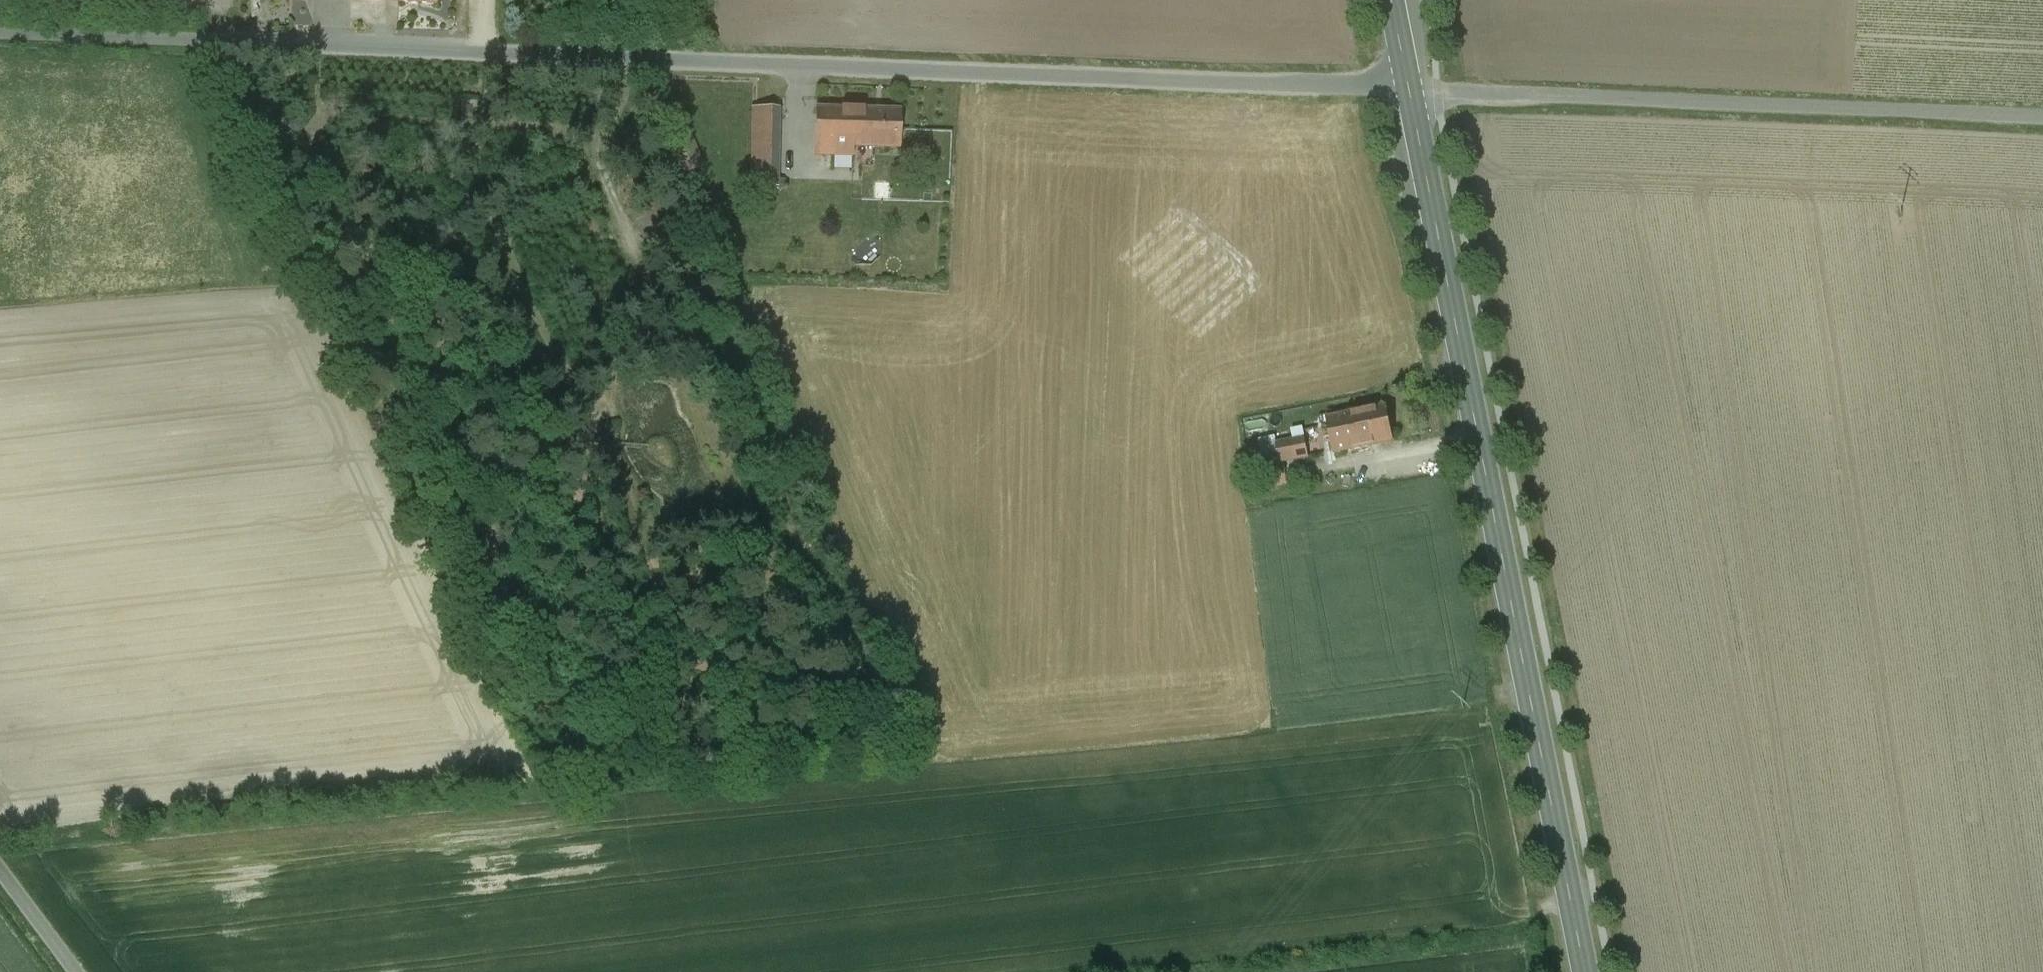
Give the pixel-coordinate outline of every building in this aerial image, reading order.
[(778,108),(753,108),(751,187),(777,188),(778,108)] [(900,111),(816,109),(815,156),(852,157),(853,147),(899,148),(900,111)] [(688,129),(662,140),(677,178),(703,167),(688,129)] [(1385,407),(1327,419),(1334,454),(1392,442),(1385,407)] [(1304,438),(1275,444),(1278,455),(1279,463),(1280,462),(1308,457),(1304,438)] [(1275,444),(1264,446),(1266,458),(1278,455),(1275,444)] [(1266,458),(1256,460),(1259,473),(1281,469),(1280,462),(1279,463),(1278,455),(1266,458)]
